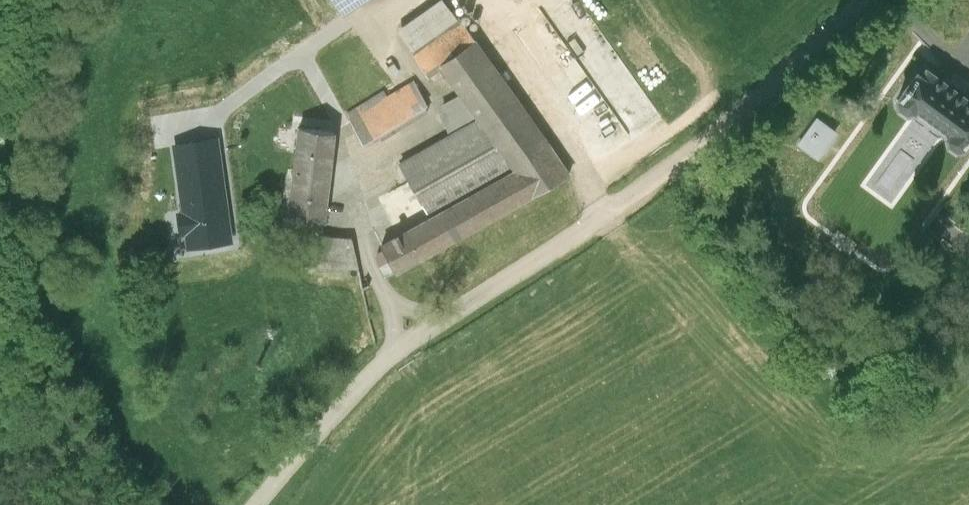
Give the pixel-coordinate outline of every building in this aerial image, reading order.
[(341,10),(355,0),(334,0),(341,10)] [(443,66),(476,43),(460,19),(458,21),(443,0),(442,0),(398,30),(428,76),(443,66)] [(533,194),(568,175),(476,43),(443,66),(464,95),(482,121),(516,170),(533,194)] [(949,132),(949,139),(957,145),(964,143),(968,137),(968,106),(918,69),(898,95),(899,104),(906,109),(915,108),(949,132)] [(346,113),(363,141),(380,131),(384,138),(428,111),(424,104),(427,102),(414,80),(388,96),(384,90),(346,113)] [(451,137),(482,121),(464,95),(441,108),(451,137)] [(913,181),(941,131),(909,114),(881,164),(913,181)] [(822,161),(841,135),(821,120),(801,147),(822,161)] [(482,121),(451,137),(402,164),(432,217),(516,170),(482,121)] [(288,216),(323,220),(333,135),(298,130),(288,216)] [(215,136),(176,141),(186,209),(179,210),(181,228),(189,228),(190,243),(229,238),(215,136)] [(397,270),(533,194),(516,170),(432,217),(382,242),(385,247),(397,270)] [(319,265),(358,266),(352,235),(321,234),(319,265)] [(386,275),(397,270),(385,247),(377,251),(377,258),(386,275)]
